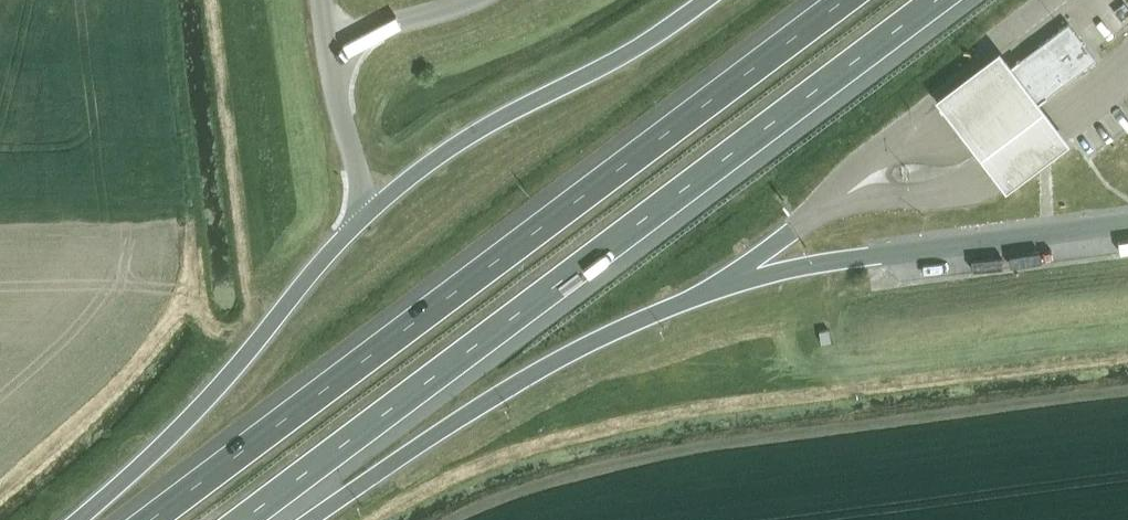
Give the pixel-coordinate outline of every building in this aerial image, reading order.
[(1047,40),(1007,70),(1034,107),(1097,60),(1070,23),(1047,40)] [(999,44),(935,93),(1007,186),(1071,137),(999,44)] [(822,344),(833,343),(832,330),(820,332),(822,344)]
